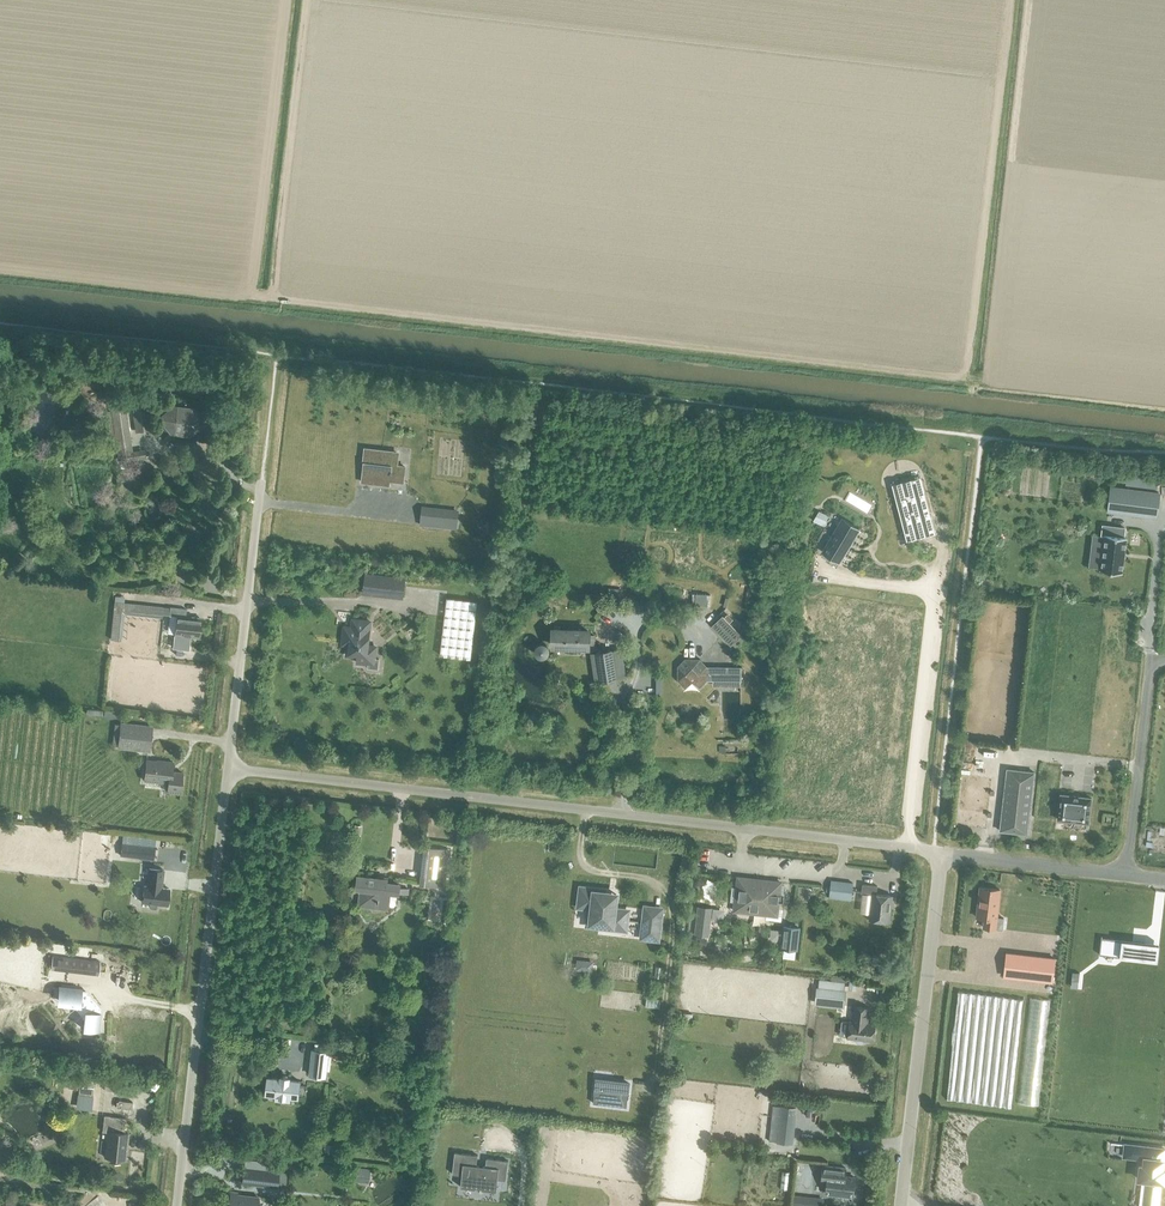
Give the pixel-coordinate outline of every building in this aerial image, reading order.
[(146,395),(130,397),(135,426),(150,423),(146,395)] [(201,425),(202,420),(194,410),(188,409),(183,413),(179,408),(174,407),(163,415),(163,421),(171,431),(176,432),(181,428),(185,433),(191,434),(201,425)] [(111,410),(117,453),(132,451),(130,436),(127,437),(125,423),(128,422),(126,408),(111,410)] [(396,481),(403,482),(405,466),(394,465),(396,452),(365,448),(363,462),(364,463),(362,482),(388,485),(389,480),(396,481)] [(920,477),(892,484),(906,540),(935,533),(920,477)] [(1111,486),(1108,511),(1156,517),(1159,492),(1111,486)] [(456,528),(457,519),(451,518),(446,518),(447,511),(422,508),(420,525),(456,528)] [(820,511),(813,521),(823,528),(830,517),(820,511)] [(842,518),(823,551),(839,561),(858,528),(842,518)] [(1105,536),(1100,570),(1122,573),(1124,557),(1124,553),(1126,537),(1125,537),(1126,527),(1102,524),(1101,536),(1105,536)] [(364,593),(402,597),(404,579),(366,575),(364,593)] [(440,655),(471,658),(477,601),(446,598),(440,655)] [(114,601),(110,639),(118,640),(121,610),(162,615),(163,607),(114,601)] [(174,635),(198,637),(201,618),(186,616),(186,609),(170,607),(169,615),(177,616),(174,635)] [(723,615),(712,626),(731,645),(742,635),(729,622),(733,619),(728,613),(724,617),(723,615)] [(376,647),(367,646),(370,621),(353,619),(352,628),(344,627),(343,639),(347,639),(346,645),(348,645),(346,655),(357,657),(356,662),(368,663),(369,658),(374,658),(376,647)] [(566,653),(577,653),(577,646),(588,647),(588,644),(594,645),(594,635),(588,635),(589,631),(553,630),(553,645),(566,646),(566,653)] [(542,643),(541,643),(540,643),(540,644),(539,644),(538,644),(538,645),(537,645),(537,646),(536,646),(536,647),(536,648),(535,649),(535,650),(535,651),(536,651),(536,652),(536,653),(537,653),(537,654),(538,655),(539,655),(539,656),(540,656),(541,656),(542,656),(543,656),(544,656),(545,656),(545,655),(546,655),(546,654),(547,654),(547,653),(548,653),(548,652),(548,651),(548,650),(548,649),(548,648),(548,647),(548,646),(547,646),(547,645),(546,645),(546,644),(545,644),(544,644),(544,643),(543,643),(542,643)] [(601,681),(616,679),(611,650),(597,652),(601,681)] [(678,665),(677,680),(684,688),(700,688),(707,680),(740,680),(740,667),(707,666),(700,659),(685,659),(678,665)] [(119,746),(148,749),(150,728),(122,724),(119,746)] [(167,791),(180,793),(183,773),(175,772),(175,773),(171,773),(173,762),(162,761),(162,762),(146,760),(144,780),(168,783),(167,791)] [(1034,774),(1034,772),(1033,772),(1008,769),(1007,769),(1007,771),(1000,829),(1000,831),(1001,831),(1026,833),(1026,834),(1027,834),(1027,832),(1034,774)] [(1088,822),(1091,799),(1091,798),(1090,798),(1081,797),(1080,796),(1080,797),(1071,796),(1071,795),(1070,795),(1070,796),(1061,794),(1060,794),(1060,795),(1061,795),(1058,818),(1057,819),(1058,819),(1067,820),(1068,820),(1077,821),(1078,822),(1078,821),(1087,822),(1087,823),(1088,823),(1088,822)] [(120,855),(154,859),(155,847),(122,843),(120,855)] [(421,883),(444,886),(449,850),(425,848),(421,883)] [(160,887),(161,884),(162,884),(164,870),(149,868),(147,885),(144,885),(142,902),(149,903),(149,906),(150,908),(155,908),(156,907),(157,904),(167,905),(169,888),(160,887)] [(358,888),(365,889),(363,905),(387,907),(389,892),(407,894),(408,888),(399,887),(399,884),(387,883),(387,880),(359,876),(358,888)] [(781,882),(738,877),(734,910),(777,915),(781,882)] [(829,897),(851,900),(853,883),(831,880),(829,897)] [(861,893),(872,894),(869,920),(889,922),(892,896),(876,894),(877,886),(862,884),(861,893)] [(799,886),(798,900),(807,901),(809,887),(799,886)] [(977,917),(985,918),(983,927),(995,929),(1000,889),(980,887),(977,917)] [(609,893),(603,893),(603,890),(580,888),(578,907),(592,908),(590,923),(603,925),(603,927),(626,930),(628,911),(614,909),(616,898),(608,897),(609,893)] [(698,906),(694,935),(709,937),(712,908),(698,906)] [(642,937),(658,939),(661,909),(645,907),(642,937)] [(795,949),(798,928),(784,926),(781,948),(784,948),(795,949)] [(1101,937),(1099,954),(1100,954),(1100,952),(1120,954),(1124,957),(1134,958),(1143,959),(1157,961),(1159,944),(1145,942),(1145,943),(1102,938),(1102,937),(1101,937)] [(1007,953),(1004,977),(1016,978),(1052,983),(1054,959),(1019,955),(1007,953)] [(76,958),(74,972),(98,974),(100,961),(76,958)] [(591,972),(592,962),(578,961),(577,970),(591,972)] [(819,977),(816,1003),(842,1006),(845,980),(819,977)] [(849,980),(849,989),(856,990),(857,981),(849,980)] [(62,1003),(78,1004),(77,1008),(81,1013),(85,1013),(83,1028),(99,1030),(101,1013),(98,1013),(99,1008),(87,992),(81,992),(81,989),(63,987),(62,1003)] [(875,1024),(867,1023),(865,1023),(866,1018),(868,1018),(869,1008),(854,1006),(852,1021),(850,1021),(848,1038),(856,1039),(856,1041),(857,1043),(863,1044),(864,1042),(865,1040),(873,1041),(875,1024)] [(313,1049),(310,1075),(325,1077),(328,1051),(327,1051),(328,1045),(315,1043),(315,1049),(313,1049)] [(266,1094),(276,1095),(276,1100),(289,1101),(290,1097),(298,1098),(298,1093),(306,1094),(307,1086),(299,1085),(300,1081),(289,1080),(289,1077),(281,1076),(281,1079),(268,1077),(266,1094)] [(69,1081),(68,1088),(79,1090),(77,1103),(91,1104),(94,1081),(80,1079),(79,1083),(69,1081)] [(596,1079),(593,1103),(626,1107),(629,1083),(596,1079)] [(119,1091),(133,1092),(134,1085),(120,1084),(119,1091)] [(117,1107),(131,1109),(132,1102),(118,1100),(117,1107)] [(769,1141),(791,1144),(795,1108),(773,1105),(769,1141)] [(125,1144),(127,1144),(129,1133),(123,1132),(125,1118),(104,1116),(102,1131),(107,1132),(104,1157),(125,1159),(126,1148),(125,1148),(125,1144)] [(1158,1196),(1160,1181),(1164,1182),(1164,1170),(1164,1168),(1163,1168),(1162,1168),(1163,1160),(1157,1159),(1158,1148),(1125,1144),(1125,1145),(1124,1156),(1144,1159),(1144,1166),(1140,1166),(1139,1179),(1147,1180),(1145,1194),(1158,1196)] [(475,1188),(475,1187),(482,1188),(481,1189),(496,1191),(498,1179),(506,1180),(508,1160),(486,1158),(486,1165),(476,1164),(478,1155),(455,1152),(452,1174),(462,1175),(461,1185),(461,1187),(475,1188)] [(826,1193),(852,1196),(855,1177),(845,1176),(843,1174),(841,1174),(842,1167),(823,1165),(821,1182),(827,1183),(826,1193)] [(243,1167),(241,1183),(253,1185),(277,1187),(279,1171),(255,1168),(244,1167),(243,1167)] [(357,1167),(355,1181),(369,1183),(371,1169),(357,1167)] [(258,1197),(236,1195),(235,1198),(230,1197),(229,1205),(257,1205),(258,1197)]
